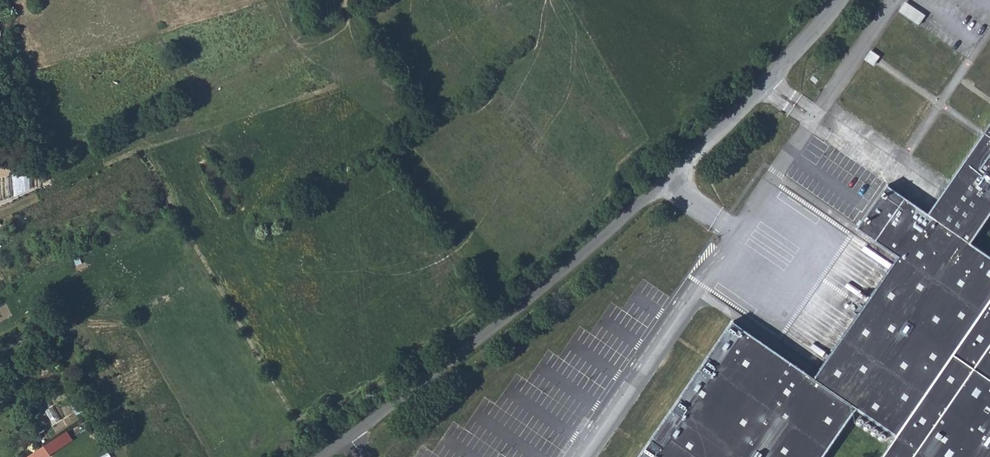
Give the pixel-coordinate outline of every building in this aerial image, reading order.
[(901,11),(921,23),(927,13),(907,1),(901,11)] [(930,215),(890,188),(881,199),(860,230),(901,258),(888,277),(844,341),(817,379),(755,337),(735,323),(669,420),(643,456),(824,456),(837,438),(858,408),(899,437),(886,456),(989,456),(989,255),(972,243),(989,217),(989,128),(930,215)] [(53,456),(47,445),(27,456),(51,456),(53,456)]
